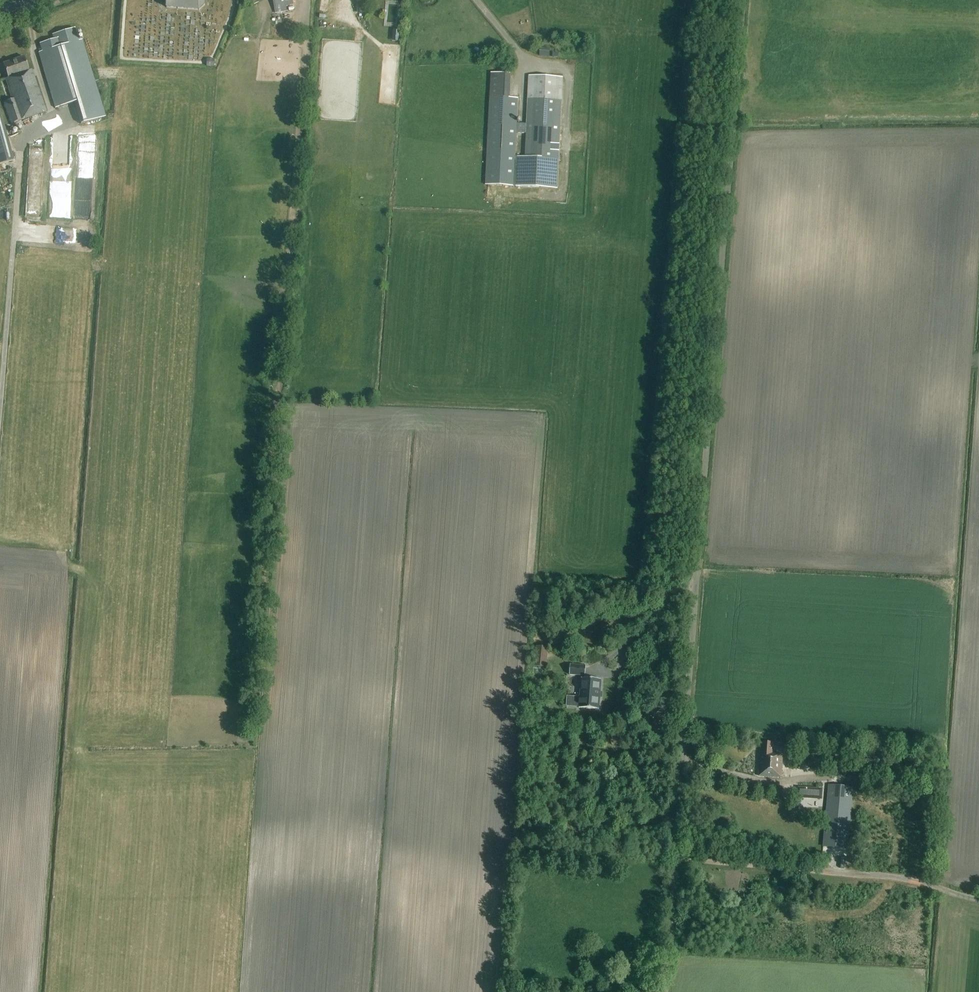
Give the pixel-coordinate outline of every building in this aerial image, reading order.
[(204,5),(205,0),(167,0),(166,8),(198,11),(204,5)] [(275,14),(295,11),(293,0),(273,0),(275,14)] [(366,9),(365,0),(355,0),(357,10),(366,9)] [(42,52),(39,53),(55,108),(75,102),(82,124),(104,118),(81,40),(78,41),(75,28),(52,35),(54,40),(40,44),(42,52)] [(550,48),(539,47),(539,56),(549,57),(550,48)] [(11,100),(4,102),(11,124),(46,111),(31,70),(28,71),(23,57),(3,64),(8,79),(4,80),(11,100)] [(508,98),(509,74),(491,73),(485,185),(557,189),(561,101),(562,78),(529,76),(527,124),(517,124),(518,99),(508,98)] [(4,126),(0,127),(0,164),(14,160),(4,126)] [(546,668),(548,647),(536,646),(534,666),(546,668)] [(585,676),(586,666),(570,664),(569,674),(581,675),(579,698),(567,696),(566,705),(578,706),(578,707),(598,709),(601,680),(584,678),(584,676),(585,676)] [(759,776),(781,777),(782,755),(772,754),(773,743),(761,743),(759,776)] [(824,758),(823,769),(836,770),(837,758),(824,758)] [(846,857),(853,787),(829,785),(822,855),(846,857)] [(821,799),(822,789),(814,789),(813,799),(821,799)]
